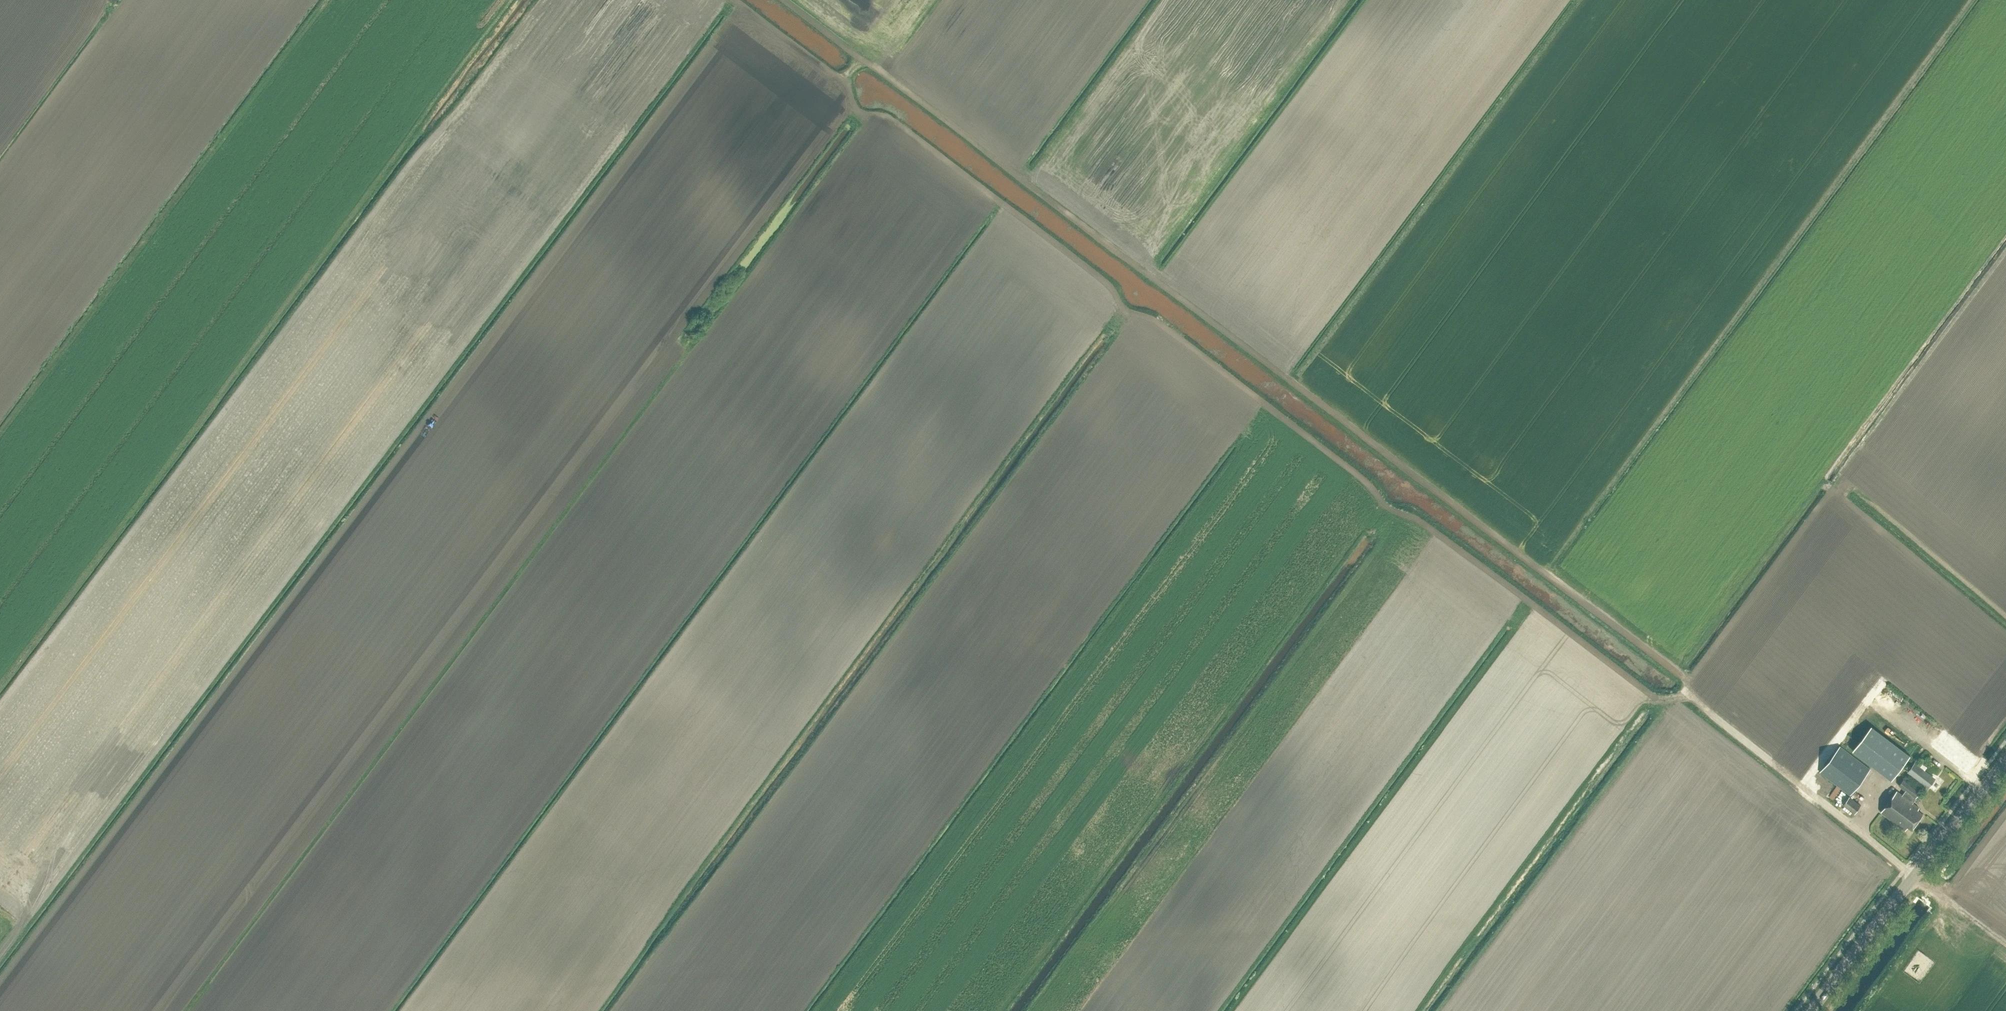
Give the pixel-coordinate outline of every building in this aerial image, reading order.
[(1906,723),(1902,727),(1919,742),(1923,738),(1906,723)] [(1871,725),(1853,750),(1891,780),(1903,765),(1906,760),(1910,755),(1871,725)] [(1871,768),(1841,746),(1820,772),(1850,795),(1871,768)] [(1915,764),(1914,766),(1910,770),(1909,772),(1927,785),(1933,777),(1915,764)] [(1932,785),(1940,788),(1945,776),(1937,773),(1932,785)] [(1898,791),(1882,813),(1905,830),(1908,826),(1912,829),(1924,813),(1918,809),(1920,807),(1913,802),(1917,798),(1916,797),(1921,791),(1904,778),(1899,785),(1907,790),(1904,795),(1898,791)] [(1864,786),(1858,793),(1865,800),(1871,793),(1864,786)] [(1843,804),(1855,813),(1861,805),(1849,796),(1843,804)]
